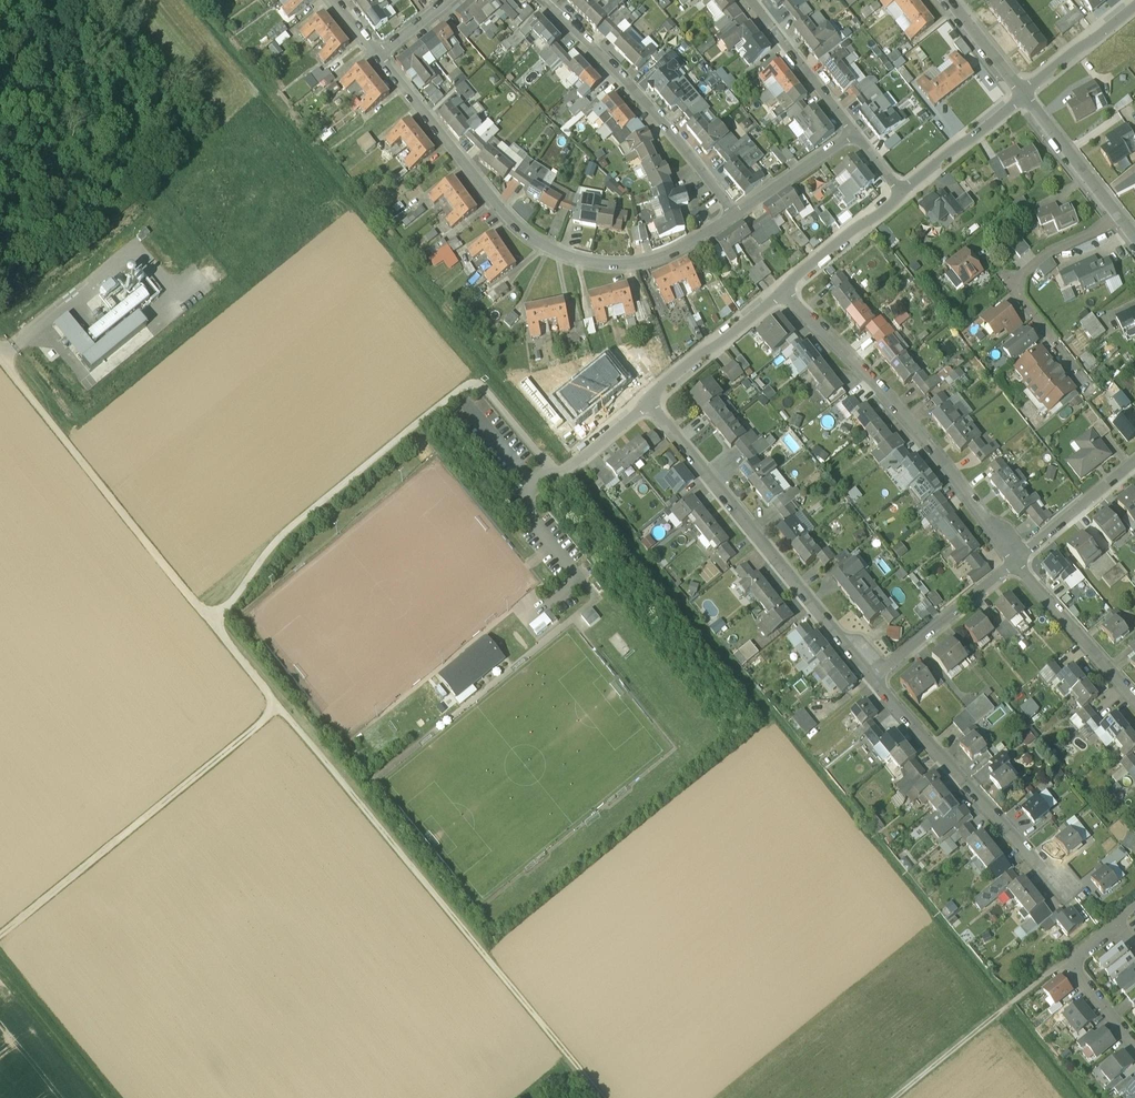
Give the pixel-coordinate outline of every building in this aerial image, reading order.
[(293,4),(283,11),(289,19),(314,0),(290,0),(293,4)] [(358,7),(367,19),(386,4),(383,0),(376,5),(372,0),(367,0),(358,7)] [(482,0),(474,0),(468,6),(483,24),(488,20),(482,14),(489,8),(482,0)] [(502,0),(482,0),(489,8),(496,2),(501,8),(505,4),(502,0)] [(574,8),(586,20),(597,9),(591,3),(593,0),(583,0),(574,8)] [(732,0),(716,0),(713,2),(723,15),(730,10),(736,5),(732,0)] [(778,9),(790,0),(770,0),(778,9)] [(792,3),(790,0),(784,5),(792,15),(798,10),(792,3)] [(803,0),(794,0),(795,1),(792,3),(798,10),(806,4),(803,0)] [(880,3),(886,10),(894,4),(904,16),(919,4),(916,0),(884,0),(880,3)] [(1009,0),(997,0),(988,7),(1030,59),(1046,46),(1009,0)] [(1105,0),(1082,0),(1092,12),(1106,1),(1105,0)] [(386,4),(367,19),(376,31),(389,22),(383,14),(389,9),(386,4)] [(919,4),(904,16),(914,29),(905,35),(911,42),(934,24),(919,4)] [(743,15),(736,5),(730,10),(737,19),(743,15)] [(483,24),(468,6),(456,16),(466,28),(474,21),(480,27),(483,24)] [(608,20),(597,9),(586,20),(597,31),(602,26),(608,21),(608,20)] [(737,19),(730,10),(724,15),(731,24),(737,19)] [(806,21),(798,10),(792,15),(800,26),(806,21)] [(325,14),(300,34),(307,42),(316,34),(322,42),(337,29),(325,14)] [(751,25),(743,15),(737,19),(745,29),(751,25)] [(551,29),(539,17),(521,34),(520,35),(521,35),(523,38),(525,40),(533,33),(539,40),(551,29)] [(745,29),(737,19),(731,24),(736,31),(739,34),(745,29)] [(817,33),(807,20),(806,21),(800,26),(794,30),(804,43),(817,33)] [(616,29),(608,21),(602,26),(611,35),(616,29)] [(841,34),(832,22),(828,25),(837,37),(841,34)] [(460,33),(452,24),(447,28),(455,37),(460,33)] [(628,31),(622,24),(616,29),(623,36),(628,31)] [(731,24),(723,30),(728,36),(736,31),(731,24)] [(761,37),(751,25),(745,29),(739,34),(738,34),(743,41),(748,47),(761,37)] [(817,33),(804,43),(814,56),(824,48),(829,55),(842,44),(837,37),(828,25),(817,33)] [(444,27),(432,36),(447,55),(452,51),(451,51),(446,45),(453,39),(454,39),(444,27)] [(337,29),(322,42),(328,50),(319,57),(325,65),(350,45),(337,29)] [(551,29),(539,40),(550,51),(556,45),(561,40),(551,29)] [(623,36),(616,29),(611,35),(620,43),(625,38),(623,36)] [(728,36),(720,42),(728,52),(743,41),(738,34),(739,34),(736,31),(728,36)] [(279,45),(291,39),(288,33),(276,40),(279,45)] [(519,33),(513,39),(510,37),(506,41),(512,48),(514,50),(522,43),(525,40),(523,38),(522,39),(519,37),(521,35),(520,35),(521,34),(519,33)] [(533,33),(525,40),(522,43),(529,50),(539,40),(533,33)] [(447,55),(432,36),(421,45),(430,57),(438,51),(443,58),(447,55)] [(620,43),(615,49),(626,60),(637,49),(626,37),(620,43)] [(761,37),(748,47),(753,54),(745,60),(750,66),(771,50),(761,37)] [(458,46),(453,39),(446,45),(451,51),(457,46),(458,46)] [(506,41),(501,46),(508,52),(512,48),(506,41)] [(514,50),(514,51),(521,59),(529,50),(522,43),(514,50)] [(430,57),(421,45),(409,54),(424,73),(428,70),(423,63),(430,57)] [(556,45),(550,51),(559,60),(565,55),(556,45)] [(457,46),(451,51),(452,51),(447,55),(453,62),(464,54),(458,46),(457,46)] [(637,49),(626,60),(637,71),(656,53),(650,47),(643,54),(637,49)] [(824,48),(814,56),(819,62),(828,55),(829,55),(824,48)] [(888,57),(897,70),(907,64),(898,50),(888,57)] [(443,58),(438,51),(430,57),(435,64),(443,58)] [(824,68),(834,81),(846,71),(841,64),(849,58),(844,52),(833,61),(824,68)] [(679,61),(672,53),(654,69),(661,76),(674,65),(679,61)] [(424,73),(409,54),(397,64),(406,76),(414,70),(420,76),(424,73)] [(955,68),(943,78),(954,93),(974,77),(956,54),(949,59),(955,68)] [(575,65),(565,55),(559,60),(569,70),(575,65)] [(828,55),(819,62),(824,68),(833,61),(828,55)] [(569,70),(568,71),(579,83),(591,72),(580,60),(575,65),(569,70)] [(684,67),(679,61),(674,65),(679,71),(684,67)] [(780,62),(760,78),(764,84),(772,78),(778,85),(790,75),(780,62)] [(378,80),(365,64),(340,84),(347,92),(356,84),(363,92),(378,80)] [(661,76),(648,86),(648,88),(652,92),(654,92),(655,91),(661,98),(673,87),(673,88),(679,83),(674,76),(679,71),(674,65),(661,76)] [(725,67),(717,72),(729,90),(737,85),(725,67)] [(476,95),(465,82),(468,79),(459,68),(447,79),(467,103),(476,95)] [(322,84),(325,88),(337,80),(330,69),(323,73),(321,69),(305,78),(312,90),(322,84)] [(846,71),(834,81),(844,93),(855,84),(856,83),(846,71)] [(591,72),(579,83),(585,89),(577,95),(583,101),(602,83),(591,72)] [(778,85),(769,92),(781,108),(782,109),(791,101),(803,91),(790,75),(778,85)] [(943,78),(930,87),(924,79),(917,84),(935,108),(954,93),(943,78)] [(378,80),(363,92),(369,99),(359,107),(365,115),(390,95),(378,80)] [(1094,82),(1078,91),(1082,99),(1087,96),(1089,101),(1101,95),(1094,82)] [(863,95),(855,84),(849,89),(857,99),(863,95)] [(673,88),(673,87),(661,98),(671,110),(677,105),(683,100),(683,99),(673,88)] [(803,91),(791,101),(782,109),(786,114),(802,102),(808,97),(803,91)] [(872,105),(863,95),(857,99),(866,110),(872,105)] [(1107,106),(1101,95),(1089,101),(1096,113),(1107,106)] [(1082,99),(1068,107),(1077,123),(1096,113),(1089,101),(1087,96),(1082,99)] [(603,107),(594,114),(599,120),(607,113),(613,120),(625,109),(614,97),(603,107)] [(1129,97),(1115,107),(1119,112),(1133,102),(1129,97)] [(474,98),(468,104),(472,109),(479,104),(476,100),(474,98)] [(597,100),(587,108),(593,116),(594,114),(603,107),(597,100)] [(691,109),(683,100),(677,105),(685,115),(691,109)] [(458,101),(439,116),(449,129),(462,119),(457,112),(463,107),(458,101)] [(802,102),(787,113),(793,120),(795,123),(802,117),(809,111),(802,102)] [(866,110),(860,114),(870,127),(882,117),(873,105),(872,105),(866,110)] [(809,111),(802,117),(812,130),(825,120),(815,107),(809,111)] [(593,116),(587,108),(581,113),(587,120),(593,116)] [(781,108),(768,117),(773,124),(786,114),(782,109),(781,108)] [(625,109),(613,120),(623,133),(635,122),(635,121),(625,109)] [(691,109),(685,115),(693,124),(698,118),(691,109)] [(607,113),(599,120),(605,126),(613,120),(607,113)] [(786,114),(773,124),(776,128),(780,124),(788,118),(791,121),(793,120),(787,113),(786,114)] [(1103,124),(1107,130),(1116,124),(1118,128),(1126,123),(1120,113),(1103,124)] [(812,130),(802,117),(795,123),(805,135),(812,130)] [(882,117),(870,127),(880,140),(901,124),(896,118),(888,124),(882,117)] [(693,124),(687,128),(698,141),(698,140),(698,141),(710,130),(699,118),(698,118),(693,124)] [(472,131),(462,119),(449,129),(459,142),(465,137),(471,132),(472,131)] [(623,133),(613,120),(605,126),(623,147),(630,142),(623,133)] [(646,131),(636,120),(635,121),(635,122),(623,133),(630,142),(646,131)] [(825,120),(812,130),(817,136),(810,142),(815,148),(835,132),(825,120)] [(411,121),(386,141),(392,148),(402,141),(408,148),(423,136),(411,121)] [(710,130),(698,141),(698,140),(698,141),(704,148),(702,150),(707,155),(714,148),(726,138),(726,137),(723,134),(725,132),(718,123),(710,130)] [(1127,126),(1111,136),(1115,143),(1120,140),(1123,145),(1134,139),(1134,138),(1132,134),(1127,126)] [(487,133),(483,129),(481,131),(479,129),(473,134),(480,140),(487,133)] [(812,130),(805,135),(810,142),(817,136),(812,130)] [(623,147),(619,149),(625,158),(637,152),(651,145),(651,146),(654,145),(647,131),(646,131),(630,142),(623,147)] [(473,134),(471,132),(465,137),(475,146),(480,140),(473,134)] [(365,153),(377,146),(370,133),(358,140),(365,153)] [(726,138),(714,148),(722,158),(737,145),(738,144),(729,134),(726,137),(726,138)] [(890,151),(903,142),(897,135),(885,144),(890,151)] [(423,136),(408,148),(414,156),(405,164),(411,171),(435,151),(423,136)] [(741,149),(726,162),(730,167),(736,161),(746,173),(763,159),(745,138),(738,144),(737,145),(741,149)] [(489,149),(480,140),(475,146),(484,155),(489,149)] [(1123,145),(1120,140),(1115,143),(1102,152),(1111,167),(1130,156),(1123,145)] [(651,145),(637,152),(644,167),(658,159),(651,146),(651,145)] [(741,149),(737,145),(722,158),(726,162),(741,149)] [(502,159),(489,148),(484,155),(479,161),(492,171),(502,159)] [(787,161),(777,149),(772,154),(782,166),(787,161)] [(788,161),(793,157),(786,149),(780,153),(788,161)] [(1015,149),(998,157),(1005,170),(1016,164),(1014,159),(1019,156),(1015,149)] [(1019,156),(1014,159),(1016,164),(1022,175),(1041,166),(1033,149),(1019,156)] [(854,157),(833,173),(838,179),(846,173),(851,180),(864,170),(854,157)] [(514,169),(502,159),(492,171),(504,182),(509,176),(514,170),(514,169)] [(658,159),(644,167),(653,186),(668,179),(671,177),(666,166),(662,168),(658,159)] [(532,166),(524,161),(517,172),(524,177),(532,166)] [(730,167),(724,171),(735,184),(747,174),(746,173),(736,161),(730,167)] [(551,173),(534,162),(532,166),(524,177),(535,185),(535,184),(542,188),(551,173)] [(517,172),(514,170),(509,176),(520,183),(524,177),(517,172)] [(864,170),(851,180),(857,187),(849,193),(854,198),(874,183),(864,170)] [(752,180),(747,174),(735,184),(745,196),(765,179),(760,173),(752,180)] [(535,185),(524,177),(520,183),(531,191),(535,185)] [(454,179),(429,197),(435,205),(444,198),(450,206),(466,194),(454,179)] [(668,179),(653,186),(656,192),(671,186),(668,179)] [(542,188),(535,184),(535,185),(531,191),(527,198),(541,206),(549,192),(542,188)] [(656,192),(653,193),(656,200),(659,200),(660,204),(675,199),(674,196),(671,186),(656,192)] [(806,211),(790,190),(777,199),(787,212),(793,208),(799,216),(806,211)] [(549,192),(541,206),(555,214),(558,208),(562,201),(563,201),(549,192)] [(653,193),(634,200),(635,207),(656,200),(653,193)] [(675,199),(678,208),(688,205),(685,193),(674,196),(675,199)] [(478,210),(466,194),(450,206),(456,214),(446,221),(452,229),(478,210)] [(947,200),(942,194),(936,198),(934,196),(919,208),(926,216),(932,212),(939,221),(948,214),(954,221),(963,214),(955,204),(949,197),(947,200)] [(966,194),(955,204),(963,214),(974,204),(966,194)] [(675,199),(660,204),(665,220),(680,215),(678,208),(675,199)] [(777,199),(764,209),(768,214),(772,221),(773,222),(787,212),(777,199)] [(573,205),(562,201),(558,208),(571,212),(573,205)] [(610,204),(602,203),(600,211),(608,213),(610,205),(610,204)] [(583,209),(573,205),(571,212),(582,217),(583,209)] [(608,213),(600,211),(597,227),(613,230),(616,214),(617,206),(610,205),(608,213)] [(1053,206),(1035,214),(1041,227),(1053,222),(1051,216),(1056,214),(1053,206)] [(1056,214),(1051,216),(1053,222),(1058,233),(1078,225),(1071,208),(1056,214)] [(600,211),(583,209),(582,217),(581,224),(597,227),(600,211)] [(828,211),(820,217),(828,228),(836,222),(828,211)] [(621,215),(616,214),(613,230),(622,231),(624,219),(627,219),(628,214),(622,213),(621,215)] [(768,214),(757,222),(762,228),(772,221),(768,214)] [(668,227),(658,231),(660,238),(685,230),(680,215),(665,220),(668,227)] [(665,220),(654,223),(656,231),(658,231),(668,227),(665,220)] [(757,222),(746,229),(751,236),(762,228),(757,222)] [(742,224),(729,233),(738,246),(752,237),(751,236),(746,229),(742,224)] [(645,226),(639,228),(639,231),(641,242),(648,240),(645,226)] [(639,231),(633,232),(635,243),(641,242),(639,231)] [(810,243),(801,232),(794,237),(803,248),(810,243)] [(729,233),(716,242),(731,264),(737,259),(732,251),(738,246),(729,233)] [(494,234),(468,251),(474,259),(484,252),(489,261),(505,250),(494,234)] [(454,252),(463,246),(457,237),(448,243),(454,252)] [(1020,238),(1010,247),(1020,259),(1030,250),(1020,238)] [(505,250),(489,261),(495,269),(485,276),(490,284),(516,267),(505,250)] [(982,274),(965,252),(947,266),(965,288),(982,274)] [(1057,268),(1051,258),(1040,268),(1045,278),(1057,268)] [(1095,258),(1072,268),(1079,282),(1084,293),(1116,279),(1108,261),(1098,266),(1095,258)] [(688,260),(670,269),(679,286),(688,282),(693,293),(702,289),(688,260)] [(756,286),(771,275),(762,262),(747,273),(756,286)] [(1072,268),(1059,273),(1065,288),(1079,282),(1072,268)] [(670,269),(652,278),(666,306),(675,302),(670,291),(679,286),(670,269)] [(842,274),(832,282),(840,291),(847,286),(848,287),(850,285),(842,274)] [(494,291),(498,297),(510,290),(506,284),(494,291)] [(628,285),(609,290),(613,308),(623,306),(626,317),(636,315),(628,285)] [(848,287),(847,286),(840,291),(833,297),(838,303),(838,304),(841,308),(842,307),(848,313),(846,314),(846,315),(861,303),(848,287)] [(609,290),(589,295),(597,325),(607,323),(604,311),(613,308),(609,290)] [(87,336),(95,345),(148,302),(141,293),(87,336)] [(564,300),(545,304),(549,323),(558,321),(561,333),(570,331),(564,300)] [(875,320),(861,303),(846,315),(847,314),(852,321),(855,326),(857,325),(862,331),(861,332),(862,332),(868,327),(875,321),(875,320)] [(545,304),(525,308),(531,339),(541,337),(539,325),(549,323),(545,304)] [(1005,306),(995,314),(995,315),(986,322),(996,335),(1003,329),(1016,319),(1005,306)] [(990,309),(979,318),(984,324),(986,322),(995,315),(995,314),(990,309)] [(1116,317),(1122,331),(1134,326),(1132,320),(1134,319),(1134,313),(1133,310),(1116,317)] [(512,326),(520,318),(513,312),(506,320),(512,326)] [(700,313),(690,318),(695,329),(705,324),(700,313)] [(1106,332),(1092,314),(1081,323),(1095,341),(1106,332)] [(52,327),(82,362),(96,350),(67,315),(52,327)] [(96,350),(82,362),(91,373),(146,327),(137,316),(96,350)] [(780,317),(758,334),(773,353),(795,335),(780,317)] [(594,318),(585,321),(589,335),(598,333),(594,318)] [(877,318),(875,320),(875,321),(868,327),(875,336),(885,328),(877,318)] [(1022,326),(1016,319),(1003,329),(1009,337),(1011,335),(1022,327),(1022,326)] [(587,340),(583,322),(574,324),(577,334),(568,336),(571,349),(575,348),(574,343),(587,340)] [(1022,326),(1022,327),(1011,335),(1015,340),(1026,332),(1022,326)] [(894,339),(885,328),(875,336),(883,346),(891,339),(892,340),(894,339)] [(1015,340),(1003,350),(1013,362),(1034,346),(1037,343),(1027,331),(1026,332),(1015,340)] [(892,340),(891,339),(883,346),(878,350),(883,356),(882,357),(886,361),(887,360),(892,367),(906,356),(892,340)] [(800,340),(782,353),(787,360),(794,355),(794,354),(797,352),(805,346),(800,340)] [(805,346),(797,352),(802,359),(800,360),(808,370),(808,371),(821,360),(813,350),(812,350),(808,345),(809,344),(808,343),(805,346)] [(1034,346),(1019,358),(1023,364),(1038,351),(1034,346)] [(1074,391),(1045,356),(1043,357),(1040,353),(1041,351),(1040,350),(1038,351),(1023,364),(1016,369),(1027,383),(1025,384),(1042,405),(1044,403),(1050,411),(1058,405),(1059,404),(1074,391)] [(1088,351),(1081,357),(1084,360),(1091,369),(1098,364),(1088,351)] [(808,370),(800,360),(802,359),(797,352),(794,354),(794,355),(799,361),(794,365),(801,375),(808,370)] [(750,367),(741,356),(736,361),(744,371),(750,367)] [(920,373),(906,356),(892,367),(891,368),(896,374),(900,379),(901,378),(906,385),(913,380),(920,374),(920,373)] [(648,357),(639,358),(641,374),(650,372),(648,357)] [(821,360),(808,371),(809,371),(816,380),(815,381),(820,387),(818,389),(818,390),(834,378),(834,377),(833,376),(833,377),(829,372),(829,371),(821,361),(822,361),(821,360)] [(605,362),(554,402),(574,428),(625,389),(605,362)] [(733,363),(723,371),(732,383),(743,375),(733,363)] [(930,381),(922,371),(920,373),(920,374),(913,380),(921,389),(930,381)] [(936,377),(930,381),(921,389),(926,396),(941,383),(936,377)] [(834,378),(818,390),(827,401),(843,389),(834,378)] [(720,398),(708,384),(711,381),(710,381),(691,396),(703,412),(717,401),(723,397),(722,396),(720,398)] [(843,389),(827,401),(831,407),(847,394),(843,389)] [(1074,391),(1059,404),(1063,409),(1078,396),(1074,391)] [(1131,405),(1121,393),(1114,398),(1124,411),(1131,405)] [(951,404),(942,394),(933,401),(941,411),(947,406),(948,407),(951,404)] [(862,409),(853,397),(843,405),(853,417),(854,417),(853,416),(862,409)] [(731,419),(717,401),(703,412),(709,419),(708,420),(712,424),(713,423),(718,429),(717,430),(717,431),(731,419)] [(862,409),(853,416),(854,417),(867,432),(879,422),(871,412),(871,413),(866,407),(866,406),(862,409)] [(941,411),(933,417),(933,418),(935,417),(939,423),(938,424),(942,428),(943,427),(948,434),(947,435),(961,423),(948,407),(947,406),(941,411)] [(1129,414),(1114,426),(1128,443),(1134,438),(1134,422),(1129,414)] [(746,436),(731,419),(717,431),(718,430),(723,437),(722,437),(726,442),(727,441),(732,447),(731,447),(732,448),(736,444),(745,437),(746,436)] [(1101,421),(1089,430),(1091,433),(1092,432),(1100,442),(1111,434),(1101,421)] [(879,422),(867,432),(874,442),(874,443),(879,449),(891,439),(887,433),(887,432),(879,422)] [(961,423),(947,435),(948,435),(953,441),(952,441),(956,446),(957,445),(962,451),(962,452),(969,447),(976,441),(975,440),(961,423)] [(653,432),(641,441),(649,451),(660,442),(653,432)] [(1091,433),(1079,443),(1085,451),(1068,464),(1081,480),(1111,457),(1100,442),(1092,432),(1091,433)] [(745,437),(736,444),(744,454),(753,446),(745,437)] [(891,439),(879,449),(880,451),(888,460),(902,449),(904,448),(897,438),(893,441),(892,439),(891,439)] [(978,438),(975,440),(976,441),(969,447),(976,456),(986,448),(978,438)] [(640,440),(640,441),(634,446),(634,445),(624,453),(633,465),(650,452),(649,451),(641,441),(640,440)] [(761,456),(753,446),(744,454),(751,463),(755,461),(761,456)] [(911,460),(902,449),(892,457),(902,469),(904,467),(903,466),(911,460)] [(880,451),(879,452),(877,450),(871,455),(880,466),(888,460),(880,451)] [(624,453),(614,461),(614,462),(608,467),(608,466),(609,468),(616,477),(617,478),(633,465),(624,453)] [(669,467),(675,462),(668,454),(663,459),(669,467)] [(920,464),(915,457),(916,457),(916,456),(911,460),(903,466),(904,467),(916,482),(929,473),(921,463),(920,464)] [(1000,459),(990,467),(998,476),(1005,471),(1006,472),(1009,469),(1000,459)] [(755,461),(751,463),(741,472),(746,477),(745,478),(748,482),(754,490),(769,478),(762,469),(755,461)] [(769,463),(762,469),(769,478),(776,472),(769,463)] [(676,495),(694,481),(682,467),(665,481),(676,495)] [(609,468),(598,477),(605,486),(616,477),(609,468)] [(1015,472),(1011,468),(1009,469),(1006,472),(1015,483),(1021,478),(1015,472)] [(1006,472),(1005,471),(998,476),(991,482),(991,483),(992,482),(997,489),(1000,493),(1001,493),(1006,499),(1005,500),(1020,489),(1015,483),(1006,472)] [(937,483),(929,473),(916,482),(909,488),(923,504),(928,500),(938,492),(942,489),(941,490),(936,483),(937,483)] [(783,496),(769,478),(754,490),(755,490),(755,489),(761,496),(760,497),(763,501),(765,500),(770,506),(769,506),(769,507),(782,496),(783,496)] [(1021,478),(1015,483),(1020,489),(1026,484),(1021,478)] [(1034,506),(1020,489),(1005,500),(1006,501),(1006,500),(1011,507),(1014,511),(1015,510),(1021,517),(1020,517),(1020,518),(1027,512),(1034,507),(1034,506)] [(1134,491),(1126,497),(1127,498),(1119,504),(1128,515),(1134,523),(1134,493),(1134,491)] [(947,504),(938,492),(928,500),(932,505),(922,514),(926,519),(937,511),(947,504)] [(790,505),(782,496),(773,504),(780,513),(790,505)] [(679,509),(673,514),(674,514),(683,526),(690,520),(689,520),(702,509),(693,498),(679,509)] [(675,504),(664,513),(669,519),(674,514),(673,514),(679,509),(675,504)] [(956,516),(947,504),(937,511),(946,522),(953,517),(954,518),(956,516)] [(1036,504),(1034,506),(1034,507),(1027,512),(1035,522),(1044,514),(1036,504)] [(798,516),(790,505),(780,513),(788,523),(792,520),(793,520),(798,516)] [(706,517),(701,511),(703,510),(702,509),(689,520),(690,520),(703,536),(715,526),(714,526),(706,517)] [(1123,519),(1115,509),(1110,513),(1119,525),(1124,521),(1123,519)] [(1044,514),(1035,522),(1040,527),(1053,517),(1048,511),(1044,514)] [(1110,513),(1108,512),(1094,524),(1112,546),(1127,534),(1119,525),(1110,513)] [(683,526),(674,514),(669,519),(677,530),(683,526)] [(1128,515),(1123,519),(1124,521),(1134,532),(1134,531),(1134,523),(1128,515)] [(954,518),(953,517),(946,522),(941,526),(946,532),(954,542),(967,533),(967,532),(966,533),(959,523),(958,524),(954,518)] [(793,520),(792,520),(788,523),(778,531),(783,537),(783,538),(786,542),(788,541),(793,547),(791,548),(791,549),(806,537),(793,520)] [(723,537),(715,527),(715,526),(703,536),(716,552),(717,552),(726,544),(729,542),(728,542),(727,543),(723,537)] [(954,542),(946,532),(943,535),(951,545),(954,542)] [(974,543),(967,533),(954,542),(962,552),(967,559),(977,552),(980,549),(979,550),(974,543)] [(1082,535),(1067,548),(1085,569),(1101,556),(1082,535)] [(820,554),(806,537),(791,549),(792,549),(793,548),(798,554),(797,555),(801,560),(802,559),(807,565),(806,565),(807,566),(818,556),(820,555),(820,554)] [(900,558),(909,552),(902,542),(893,549),(900,558)] [(962,552),(954,542),(951,545),(958,554),(958,555),(962,552)] [(736,555),(726,544),(717,552),(726,563),(736,555)] [(836,558),(827,548),(820,554),(820,555),(818,556),(826,566),(836,558)] [(962,552),(958,555),(958,554),(949,561),(955,569),(967,560),(967,559),(962,552)] [(986,564),(977,552),(967,559),(967,560),(976,571),(986,564)] [(852,555),(834,569),(838,575),(856,561),(856,560),(852,555)] [(1057,557),(1042,569),(1054,583),(1060,578),(1068,571),(1057,557)] [(838,575),(834,578),(842,588),(864,571),(856,561),(838,575)] [(755,576),(746,564),(736,572),(746,584),(755,576)] [(986,564),(976,571),(969,576),(975,583),(991,570),(986,564)] [(1118,566),(1103,578),(1112,589),(1127,577),(1118,566)] [(1068,571),(1060,578),(1064,583),(1074,575),(1070,569),(1068,571)] [(864,571),(842,588),(848,596),(847,596),(851,601),(852,599),(857,605),(855,606),(856,607),(870,595),(878,589),(864,571)] [(762,581),(757,575),(755,576),(746,584),(739,589),(745,596),(751,591),(758,600),(770,591),(762,581)] [(778,600),(770,591),(758,600),(771,616),(783,607),(783,606),(782,607),(777,601),(778,600)] [(937,611),(935,608),(944,602),(936,592),(914,609),(924,622),(937,611)] [(884,612),(870,595),(856,607),(857,606),(862,613),(861,613),(865,618),(866,616),(871,623),(870,623),(871,624),(883,614),(885,612),(884,612)] [(1009,597),(996,608),(1007,621),(1010,626),(1017,620),(1024,615),(1009,597)] [(771,616),(764,623),(773,634),(793,618),(783,606),(783,607),(771,616)] [(900,616),(891,606),(884,612),(885,612),(883,614),(890,624),(900,616)] [(582,616),(590,626),(600,618),(592,608),(582,616)] [(557,620),(549,610),(529,626),(537,636),(557,620)] [(1116,610),(1105,619),(1109,624),(1116,619),(1117,619),(1121,616),(1116,610)] [(981,617),(966,630),(979,646),(994,633),(981,617)] [(722,619),(711,627),(716,634),(727,626),(722,619)] [(1109,624),(1102,630),(1114,645),(1128,633),(1117,619),(1116,619),(1109,624)] [(1022,623),(1020,624),(1017,620),(1010,626),(1019,636),(1021,638),(1029,631),(1022,623)] [(1019,636),(1010,626),(1007,621),(1001,625),(1014,641),(1019,636)] [(814,636),(805,624),(795,632),(805,643),(814,636)] [(1001,625),(995,630),(1008,646),(1014,641),(1001,625)] [(901,629),(888,628),(886,640),(900,642),(901,629)] [(805,643),(804,644),(817,660),(829,650),(821,641),(816,635),(816,634),(814,636),(805,643)] [(504,660),(487,638),(440,675),(457,697),(504,660)] [(968,659),(953,641),(933,657),(948,675),(968,659)] [(759,654),(750,643),(738,652),(747,663),(759,654)] [(817,660),(804,644),(796,650),(805,660),(809,666),(817,660)] [(829,650),(817,660),(821,665),(830,676),(842,667),(837,661),(829,650)] [(750,662),(756,671),(765,665),(760,657),(750,662)] [(805,660),(796,668),(801,673),(809,667),(809,666),(805,660)] [(821,665),(817,660),(809,666),(809,667),(814,673),(820,668),(819,667),(821,665)] [(1064,674),(1055,662),(1044,670),(1054,683),(1058,679),(1064,674)] [(830,676),(821,665),(819,667),(820,668),(828,678),(830,676)] [(814,673),(809,667),(802,672),(807,678),(814,673)] [(856,685),(842,667),(830,676),(828,678),(843,696),(856,685)] [(920,668),(907,679),(907,678),(901,683),(914,699),(933,684),(934,683),(929,678),(920,667),(920,668)] [(1064,674),(1058,679),(1063,685),(1066,683),(1073,693),(1086,682),(1074,667),(1064,674)] [(944,684),(935,673),(929,678),(934,683),(933,684),(937,689),(944,684)] [(1086,682),(1073,693),(1081,702),(1078,704),(1083,710),(1089,705),(1099,698),(1086,682)] [(983,696),(966,711),(977,724),(994,710),(983,696)] [(1021,708),(1031,719),(1042,710),(1032,698),(1021,708)] [(866,701),(852,713),(863,728),(872,721),(878,716),(866,701)] [(1089,705),(1083,710),(1079,714),(1087,724),(1098,716),(1089,705)] [(817,726),(804,710),(792,719),(806,735),(817,726)] [(1130,731),(1118,715),(1105,725),(1102,728),(1103,728),(1108,734),(1110,732),(1118,741),(1130,731)] [(1105,725),(1098,716),(1087,724),(1095,734),(1103,728),(1102,728),(1105,725)] [(876,726),(872,721),(863,728),(861,729),(865,735),(876,726)] [(887,740),(876,726),(865,735),(876,748),(881,745),(881,744),(887,740)] [(974,727),(964,735),(968,740),(975,735),(978,733),(974,727)] [(1118,741),(1125,750),(1122,753),(1127,758),(1127,759),(1133,755),(1134,753),(1134,737),(1130,731),(1118,741)] [(907,745),(896,732),(887,740),(881,744),(881,745),(891,757),(907,745)] [(975,735),(968,740),(960,746),(972,761),(986,749),(975,735)] [(907,745),(891,757),(902,770),(905,768),(915,759),(917,758),(907,745)] [(1002,753),(990,763),(993,768),(989,771),(994,776),(1004,768),(1005,768),(1010,764),(1002,753)] [(1127,759),(1127,758),(1121,763),(1129,773),(1134,768),(1134,758),(1133,755),(1127,759)] [(926,772),(915,759),(905,768),(915,781),(919,778),(926,772)] [(1005,768),(1004,768),(994,776),(990,779),(1002,794),(1010,788),(1016,783),(1016,782),(1005,768)] [(924,783),(908,795),(908,796),(914,803),(920,799),(920,800),(924,797),(923,796),(938,784),(939,784),(941,783),(934,774),(924,783)] [(915,781),(902,792),(907,797),(908,796),(908,795),(924,783),(919,778),(915,781)] [(938,784),(923,796),(924,797),(929,803),(934,809),(949,797),(939,784),(938,784)] [(1037,790),(1027,798),(1031,803),(1038,798),(1042,796),(1037,790)] [(907,797),(902,792),(891,800),(897,807),(900,808),(904,805),(907,797)] [(929,803),(924,797),(920,800),(925,806),(929,803)] [(949,797),(934,809),(938,814),(944,821),(944,822),(960,810),(959,809),(949,797)] [(1031,803),(1024,809),(1035,824),(1050,813),(1038,798),(1031,803)] [(960,810),(944,822),(944,821),(935,827),(932,830),(939,838),(954,827),(970,814),(963,806),(960,809),(959,809),(960,810)] [(938,814),(930,821),(935,827),(944,821),(938,814)] [(970,814),(954,827),(958,832),(959,832),(969,823),(974,819),(970,814)] [(1071,822),(1060,830),(1064,835),(1071,829),(1072,829),(1075,827),(1071,822)] [(979,836),(969,823),(959,832),(969,844),(979,836)] [(1064,835),(1056,841),(1068,856),(1083,844),(1072,829),(1071,829),(1064,835)] [(969,844),(968,845),(978,858),(993,846),(983,833),(979,836),(969,844)] [(948,857),(959,849),(951,838),(940,846),(948,857)] [(993,846),(978,858),(989,871),(992,869),(1003,860),(1004,859),(993,846)] [(1003,860),(992,869),(1001,879),(1011,871),(1003,860)] [(1106,860),(1096,868),(1099,873),(1106,868),(1107,869),(1110,866),(1106,860)] [(1099,873),(1092,879),(1104,894),(1118,883),(1107,869),(1106,868),(1099,873)] [(1011,871),(1001,879),(1010,890),(1020,882),(1011,871)] [(1034,892),(1024,879),(1010,890),(1009,891),(1019,904),(1034,892)] [(1045,904),(1034,892),(1019,904),(1024,910),(1030,917),(1044,905),(1045,904)] [(1044,905),(1030,917),(1039,928),(1051,918),(1053,916),(1047,908),(1047,909),(1044,905)] [(1024,910),(1019,913),(1025,921),(1030,917),(1024,910)] [(1065,915),(1061,910),(1053,916),(1051,918),(1056,924),(1058,922),(1057,922),(1065,915)] [(1083,924),(1072,910),(1065,915),(1057,922),(1058,922),(1068,936),(1083,924)] [(1122,950),(1122,949),(1110,959),(1100,967),(1099,967),(1100,968),(1102,967),(1106,972),(1105,972),(1108,977),(1129,960),(1126,956),(1125,956),(1121,951),(1122,950)] [(1106,954),(1102,950),(1092,958),(1096,963),(1106,954)] [(1106,954),(1096,963),(1100,967),(1110,959),(1106,954)] [(1108,978),(1110,977),(1114,982),(1113,983),(1117,987),(1134,972),(1134,967),(1134,966),(1133,967),(1129,962),(1131,960),(1130,960),(1129,960),(1108,977),(1108,978)] [(1116,988),(1116,989),(1118,987),(1122,992),(1121,993),(1125,998),(1126,997),(1134,990),(1134,972),(1117,987),(1116,988)] [(1072,991),(1061,977),(1044,991),(1055,1005),(1058,1003),(1072,991)] [(1126,997),(1130,1002),(1134,998),(1134,990),(1126,997)] [(1095,1020),(1080,1002),(1064,1015),(1078,1033),(1095,1020)] [(1062,1008),(1058,1003),(1055,1005),(1048,1011),(1052,1016),(1062,1008)] [(1107,1036),(1103,1030),(1095,1036),(1085,1045),(1096,1058),(1114,1044),(1108,1036),(1107,1036)] [(1095,1036),(1091,1031),(1077,1043),(1081,1049),(1085,1045),(1095,1036)] [(1132,1066),(1123,1054),(1101,1072),(1111,1084),(1119,1077),(1132,1066)] [(1111,1084),(1104,1090),(1108,1095),(1114,1090),(1123,1082),(1119,1077),(1111,1084)] [(1123,1082),(1114,1090),(1118,1095),(1127,1088),(1134,1082),(1130,1077),(1123,1082)]
